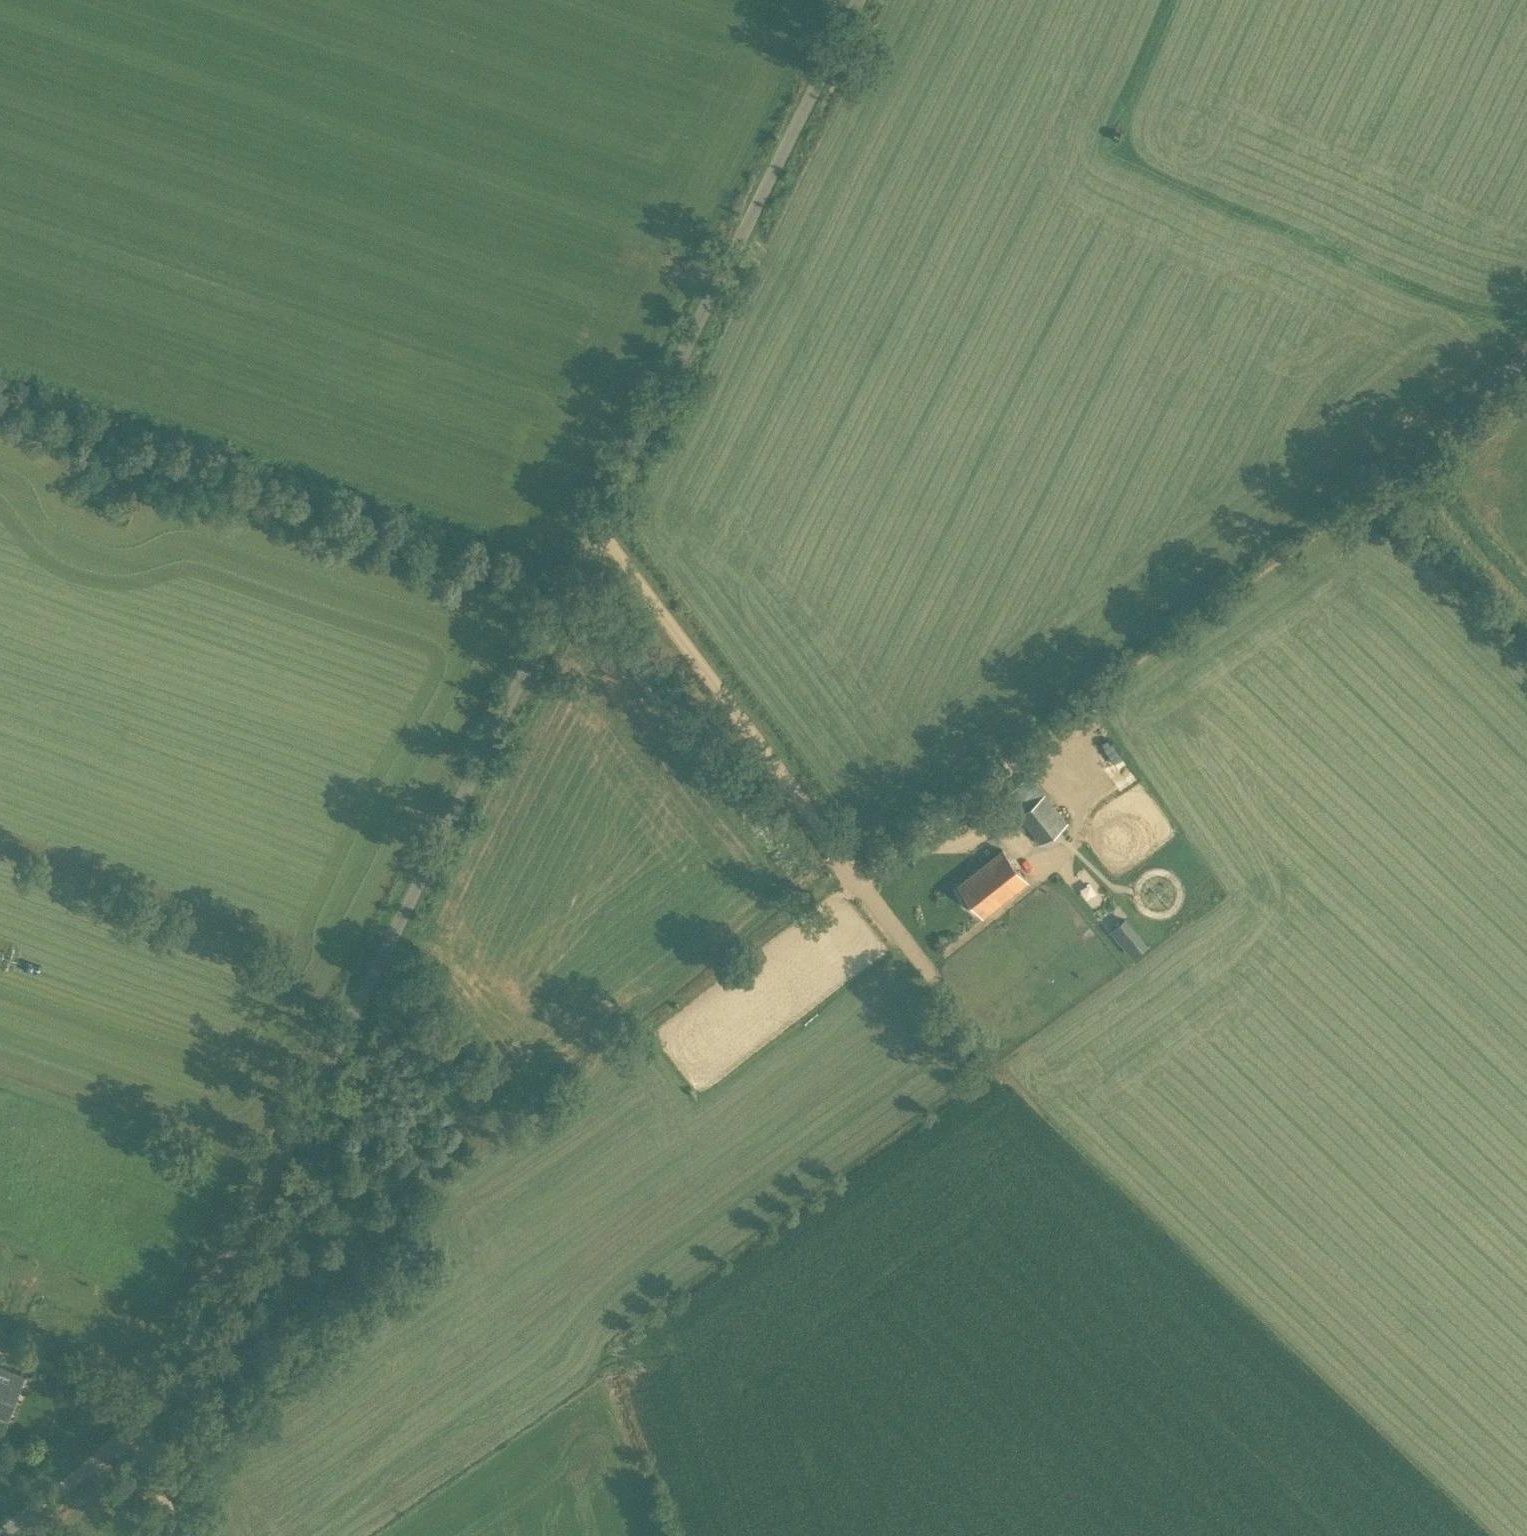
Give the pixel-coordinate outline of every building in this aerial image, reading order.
[(1017,814),(1040,842),(1067,821),(1045,792),(1017,814)] [(983,914),(1027,880),(1002,848),(958,883),(983,914)] [(1131,956),(1148,943),(1127,915),(1110,928),(1131,956)] [(7,1416),(23,1374),(0,1364),(0,1414),(7,1416)]
